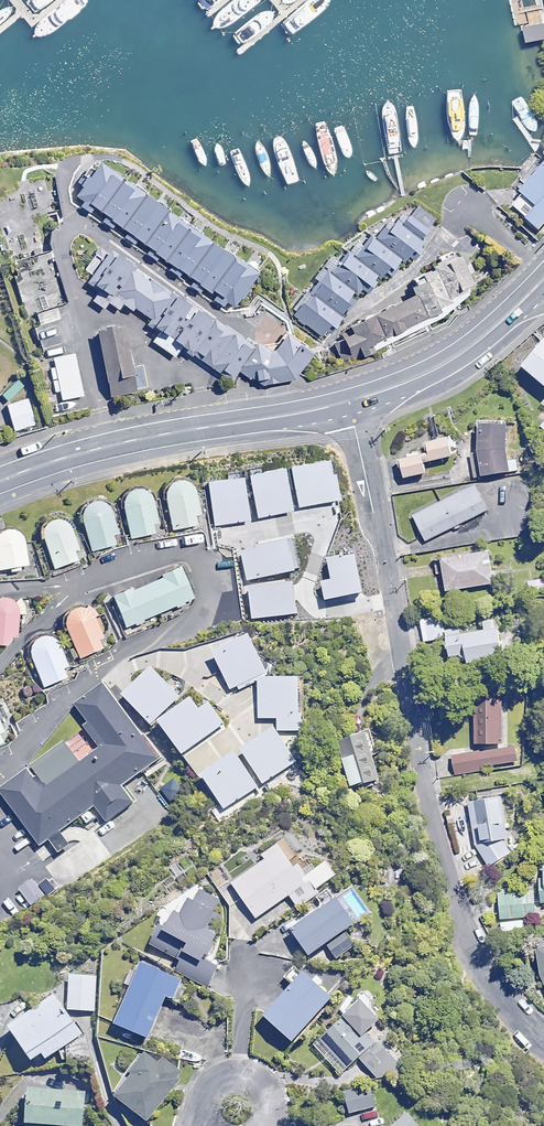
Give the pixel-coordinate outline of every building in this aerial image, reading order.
[(524,28),(527,44),(543,41),(543,25),(524,28)] [(259,274),(95,160),(72,193),(236,307),(259,274)] [(511,205),(540,231),(543,226),(543,167),(511,205)] [(27,313),(65,304),(50,244),(50,240),(51,236),(53,232),(55,229),(57,225),(60,222),(63,220),(52,174),(15,183),(17,193),(0,197),(0,207),(8,238),(8,239),(27,313)] [(434,219),(414,206),(402,224),(395,220),(387,232),(381,228),(374,238),(361,229),(339,262),(331,257),(323,270),(326,273),(306,303),(304,301),(294,317),(327,339),(360,289),(368,294),(384,271),(389,275),(404,254),(414,260),(426,243),(420,239),(434,219)] [(169,289),(119,250),(91,284),(101,292),(95,300),(105,308),(112,299),(123,308),(129,301),(148,316),(169,289)] [(351,327),(335,341),(345,361),(368,353),(413,332),(444,317),(456,305),(470,295),(466,288),(475,283),(456,254),(449,259),(447,257),(414,279),(418,285),(413,288),(415,296),(351,327)] [(255,348),(169,289),(147,319),(233,379),(239,370),(255,348)] [(135,322),(97,329),(110,398),(147,391),(135,322)] [(259,342),(255,348),(239,370),(260,385),(293,379),(312,352),(288,335),(277,352),(272,352),(259,342)] [(541,336),(521,361),(543,380),(543,338),(541,336)] [(52,357),(54,366),(50,367),(55,390),(59,390),(61,401),(84,396),(75,352),(52,357)] [(36,425),(28,398),(5,405),(13,432),(36,425)] [(507,473),(504,421),(474,423),(477,475),(507,473)] [(450,454),(446,436),(419,442),(423,460),(450,454)] [(422,475),(417,453),(392,459),(397,481),(422,475)] [(333,458),(292,465),(300,507),(341,500),(333,458)] [(284,466),(252,472),(260,517),(293,511),(284,466)] [(243,477),(211,482),(217,523),(249,518),(243,477)] [(164,492),(172,529),(196,523),(194,514),(199,513),(193,486),(191,483),(190,481),(187,480),(185,479),(182,478),(180,478),(177,478),(174,478),(172,479),(170,481),(168,483),(166,485),(165,487),(164,490),(164,492)] [(482,515),(466,480),(406,508),(422,543),(482,515)] [(122,503),(130,538),(154,532),(152,523),(158,522),(151,496),(151,495),(150,493),(148,491),(146,489),(144,488),(141,487),(138,486),(136,486),(133,487),(131,488),(128,489),(126,491),(124,493),(123,495),(122,498),(122,500),(122,503)] [(81,516),(92,551),(115,543),(112,535),(118,533),(110,507),(109,505),(107,503),(105,501),(102,500),(100,499),(97,499),(94,499),(92,500),(89,501),(87,502),(85,504),(84,506),(82,508),(81,511),(81,513),(81,516)] [(41,534),(54,569),(77,561),(74,552),(79,550),(70,523),(68,521),(66,520),(64,518),(62,517),(59,516),(56,516),(54,516),(51,517),(49,518),(46,519),(44,521),(43,524),(42,526),(41,529),(41,531),(41,534)] [(28,564),(22,538),(22,536),(20,534),(18,532),(16,530),(13,529),(10,529),(8,528),(5,529),(2,529),(0,530),(0,571),(28,564)] [(288,539),(239,550),(246,579),(295,568),(288,539)] [(493,583),(488,551),(441,558),(446,591),(493,583)] [(361,591),(354,554),(327,559),(331,577),(335,596),(361,591)] [(110,594),(124,627),(132,623),(134,626),(143,622),(142,619),(191,599),(178,568),(155,578),(156,579),(131,590),(129,586),(110,594)] [(335,596),(331,577),(320,580),(324,598),(335,596)] [(292,580),(247,587),(252,620),(297,613),(292,580)] [(6,646),(11,642),(12,637),(18,637),(19,615),(26,616),(26,614),(26,613),(26,612),(26,611),(26,609),(26,608),(25,607),(25,605),(24,604),(24,603),(23,602),(22,601),(22,600),(21,599),(20,598),(13,603),(12,601),(11,600),(9,599),(8,598),(6,597),(4,597),(2,596),(0,596),(0,645),(6,646)] [(65,627),(79,658),(101,648),(97,640),(102,637),(91,614),(91,613),(89,611),(87,609),(85,608),(83,607),(80,606),(78,606),(75,607),(73,607),(70,609),(68,610),(66,612),(65,614),(64,617),(64,619),(63,622),(64,624),(65,627)] [(421,619),(425,642),(449,638),(454,664),(502,655),(497,628),(460,634),(459,628),(444,631),(442,615),(421,619)] [(229,690),(252,679),(262,673),(266,671),(246,633),(209,646),(211,649),(229,690)] [(29,654),(43,687),(66,677),(62,669),(67,666),(57,644),(56,642),(54,640),(52,638),(50,636),(47,636),(45,635),(42,635),(40,636),(37,636),(35,638),(33,640),(31,642),(30,644),(29,646),(28,649),(28,652),(29,654)] [(150,667),(121,694),(150,726),(180,699),(150,667)] [(262,673),(252,679),(254,685),(256,720),(275,719),(276,728),(303,727),(302,675),(264,677),(262,673)] [(167,759),(110,684),(80,706),(109,745),(85,763),(70,744),(8,790),(41,834),(98,791),(114,813),(141,792),(134,783),(167,759)] [(502,684),(474,684),(474,743),(502,743),(502,684)] [(189,697),(157,721),(181,755),(225,723),(207,700),(197,707),(189,697)] [(271,726),(238,749),(263,785),(295,762),(271,726)] [(372,742),(369,730),(338,739),(344,760),(342,760),(351,787),(379,779),(369,743),(372,742)] [(520,762),(518,747),(453,756),(455,774),(491,769),(491,766),(520,762)] [(233,750),(198,773),(219,806),(213,810),(221,822),(229,817),(224,809),(257,787),(233,750)] [(479,869),(508,854),(498,798),(467,803),(477,859),(479,859),(479,869)] [(315,862),(302,873),(278,841),(225,880),(254,918),(285,894),(290,901),(325,875),(315,862)] [(543,900),(543,862),(535,862),(536,901),(543,900)] [(44,897),(32,879),(19,888),(30,906),(44,897)] [(194,886),(179,913),(168,907),(148,942),(186,963),(180,973),(204,986),(212,971),(199,964),(216,933),(205,927),(220,900),(194,886)] [(529,888),(496,891),(499,921),(532,918),(529,888)] [(365,917),(346,890),(335,898),(334,897),(287,930),(307,959),(326,945),(334,956),(354,942),(346,931),(354,926),(354,925),(365,917)] [(531,949),(543,986),(543,944),(531,949)] [(173,980),(137,961),(109,1013),(144,1033),(173,980)] [(333,997),(303,968),(259,1012),(288,1042),(333,997)] [(91,975),(67,973),(65,1010),(88,1012),(91,975)] [(80,1031),(52,994),(5,1030),(33,1067),(80,1031)] [(335,1070),(354,1053),(380,1080),(395,1065),(370,1038),(384,1025),(357,996),(308,1041),(335,1070)] [(177,1074),(140,1053),(115,1100),(152,1120),(177,1074)] [(80,1086),(27,1081),(24,1117),(77,1122),(80,1086)] [(369,1084),(334,1093),(342,1118),(376,1109),(369,1084)] [(404,1111),(385,1125),(416,1125),(404,1111)]
